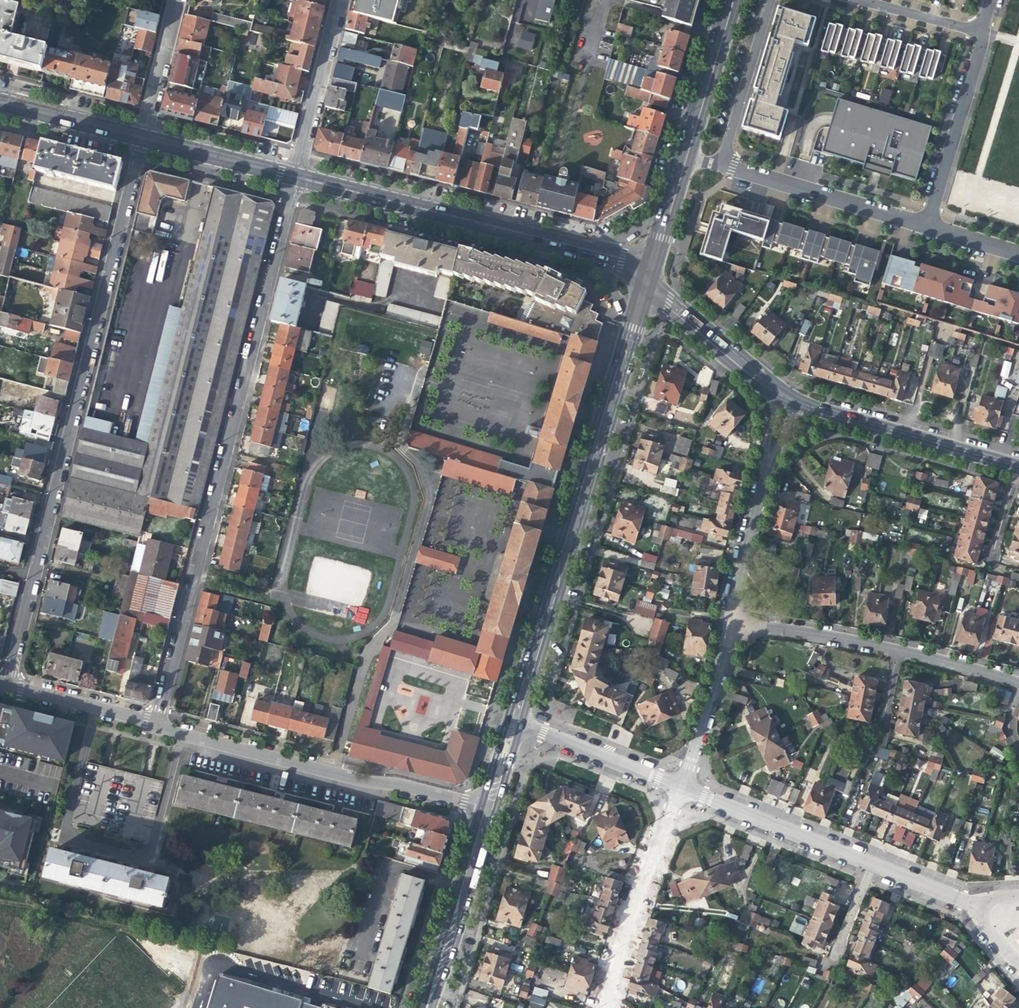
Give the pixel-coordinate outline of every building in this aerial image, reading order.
[(42,72),(47,51),(48,49),(9,39),(18,5),(0,0),(0,62),(1,59),(16,63),(35,68),(34,70),(42,72)] [(47,8),(57,10),(59,3),(55,2),(55,0),(47,0),(49,0),(47,8)] [(303,3),(324,8),(326,0),(304,0),(303,3)] [(535,16),(550,20),(555,0),(540,0),(535,16)] [(685,26),(691,27),(697,8),(671,0),(666,0),(662,18),(685,26)] [(286,40),(291,42),(314,48),(318,31),(324,8),(303,3),(299,2),(290,38),(287,37),(286,40)] [(122,26),(138,30),(155,34),(159,17),(127,9),(122,26)] [(815,20),(778,9),(770,36),(774,37),(770,49),(766,48),(753,90),(757,92),(754,103),(750,102),(742,129),(779,140),(787,113),(774,109),(778,98),(780,99),(793,56),(791,55),(794,44),(807,48),(815,20)] [(367,16),(348,11),(346,20),(344,29),(363,34),(367,16)] [(249,31),(250,25),(251,23),(211,13),(209,22),(249,31)] [(208,21),(185,16),(182,27),(179,40),(201,46),(202,46),(208,21)] [(618,24),(616,34),(626,37),(629,28),(618,24)] [(828,52),(834,54),(837,44),(841,29),(842,27),(836,25),(835,27),(828,24),(821,50),(828,52)] [(277,32),(250,25),(249,31),(251,31),(265,35),(269,36),(276,38),(277,32)] [(685,26),(682,35),(688,37),(691,27),(685,26)] [(522,28),(518,46),(530,49),(535,32),(522,28)] [(844,29),(841,29),(837,44),(843,46),(848,31),(844,29)] [(133,49),(150,53),(155,34),(138,30),(133,49)] [(847,58),(853,59),(856,49),(861,34),(862,32),(856,30),(855,32),(848,30),(848,31),(843,46),(840,56),(847,58)] [(262,47),(265,35),(251,31),(250,36),(257,38),(254,45),(262,47)] [(669,31),(666,42),(664,48),(683,54),(688,37),(682,35),(669,31)] [(356,35),(343,32),(342,38),(340,46),(352,49),(356,35)] [(864,35),(861,34),(856,49),(863,51),(867,36),(864,35)] [(867,63),(873,64),(876,54),(880,39),(881,37),(875,35),(875,37),(868,35),(867,36),(863,51),(860,61),(867,63)] [(882,40),(880,39),(876,54),(882,56),(887,41),(882,40)] [(197,61),(198,58),(201,46),(179,40),(177,47),(176,53),(175,56),(197,61)] [(886,68),(892,70),(896,60),(900,45),(901,43),(895,41),(894,42),(887,40),(887,41),(882,56),(879,66),(886,68)] [(291,42),(284,67),(300,71),(308,73),(311,60),(314,48),(291,42)] [(442,48),(467,54),(468,48),(443,42),(442,48)] [(395,45),(390,62),(407,66),(412,67),(416,50),(395,45)] [(902,45),(900,45),(896,60),(902,62),(906,47),(902,45)] [(906,73),(912,75),(915,65),(920,50),(920,48),(914,46),(914,48),(907,45),(906,47),(902,62),(899,71),(906,73)] [(172,68),(168,83),(192,88),(190,97),(197,99),(198,94),(201,84),(210,48),(202,46),(201,46),(198,58),(197,61),(175,56),(172,68)] [(657,46),(650,71),(676,79),(683,54),(664,48),(661,48),(657,46)] [(378,68),(380,59),(339,48),(336,61),(342,62),(342,59),(378,68)] [(475,50),(468,48),(467,54),(465,61),(472,63),(475,50)] [(922,51),(920,50),(915,65),(921,67),(926,52),(922,51)] [(60,55),(47,51),(42,72),(71,80),(68,89),(72,89),(90,95),(101,98),(106,79),(110,66),(77,58),(76,59),(68,57),(68,54),(61,51),(60,55)] [(926,79),(932,81),(935,70),(939,55),(940,53),(934,51),(933,53),(926,51),(926,52),(921,67),(919,77),(926,79)] [(112,100),(119,102),(128,65),(130,59),(116,55),(113,55),(110,66),(106,79),(109,79),(105,99),(112,100)] [(943,56),(939,55),(935,70),(941,72),(945,57),(943,56)] [(604,79),(628,87),(652,94),(670,100),(676,79),(650,71),(609,59),(607,69),(604,79)] [(399,95),(407,66),(390,62),(387,61),(379,90),(399,95)] [(335,65),(332,78),(348,82),(350,82),(353,67),(335,63),(335,65)] [(299,76),(300,71),(284,67),(274,64),(269,83),(275,85),(303,92),(305,83),(298,81),(299,76)] [(137,67),(128,65),(119,102),(125,104),(132,106),(137,103),(143,80),(134,78),(137,67)] [(484,90),(498,93),(503,76),(496,74),(496,72),(480,68),(478,74),(482,79),(483,79),(481,89),(484,90)] [(504,71),(503,76),(498,93),(505,95),(511,72),(504,71)] [(343,99),(348,82),(332,78),(329,88),(324,107),(342,112),(345,105),(343,99)] [(259,92),(266,94),(270,95),(272,96),(275,85),(269,83),(254,80),(250,94),(248,101),(256,103),(258,96),(259,92)] [(176,116),(192,120),(197,101),(197,99),(190,97),(192,88),(168,83),(165,95),(162,109),(164,113),(176,116)] [(293,100),(300,101),(301,98),(303,92),(275,85),(272,96),(281,98),(285,99),(293,101),(293,100)] [(625,96),(649,103),(652,94),(628,87),(625,96)] [(878,101),(887,104),(891,92),(882,89),(878,101)] [(404,96),(399,95),(379,90),(374,105),(400,112),(404,96)] [(241,104),(247,106),(248,101),(250,94),(244,92),(242,99),(241,104)] [(197,101),(192,120),(203,123),(216,126),(219,116),(220,110),(223,100),(198,94),(197,99),(197,101)] [(224,94),(223,100),(220,110),(219,116),(229,119),(237,121),(241,104),(242,99),(224,94)] [(670,100),(652,94),(649,103),(667,109),(670,100)] [(838,99),(822,153),(868,166),(891,173),(915,180),(931,126),(838,99)] [(254,110),(256,103),(248,101),(247,106),(246,108),(254,110)] [(276,108),(256,103),(254,110),(246,108),(245,112),(264,117),(273,119),(276,108)] [(626,128),(634,131),(658,138),(665,116),(646,110),(644,110),(641,119),(630,115),(626,128)] [(260,137),(264,117),(245,112),(240,132),(247,134),(260,137)] [(457,136),(465,138),(467,128),(477,130),(480,118),(462,114),(458,128),(459,128),(457,136)] [(500,167),(492,196),(510,200),(515,181),(509,179),(513,163),(514,164),(515,160),(513,160),(524,118),(513,115),(504,151),(500,167)] [(358,162),(367,129),(369,123),(363,122),(357,141),(351,140),(354,129),(345,127),(342,137),(337,157),(344,159),(358,162)] [(375,132),(367,129),(358,162),(369,165),(385,169),(392,145),(371,140),(372,137),(373,137),(375,132)] [(325,132),(318,130),(314,147),(316,151),(337,157),(342,137),(325,132)] [(631,152),(652,159),(658,138),(634,131),(631,140),(635,141),(631,152)] [(420,132),(417,143),(417,145),(427,148),(428,145),(430,135),(420,132)] [(17,159),(22,139),(10,136),(2,134),(0,143),(0,165),(0,166),(1,161),(10,163),(11,158),(17,160),(17,159)] [(447,156),(441,154),(434,181),(439,183),(446,184),(452,186),(465,138),(457,136),(453,153),(454,157),(447,156)] [(528,155),(531,140),(525,138),(520,153),(528,155)] [(32,181),(35,171),(42,144),(30,141),(22,139),(17,159),(33,163),(31,170),(30,170),(27,180),(32,181)] [(408,140),(406,149),(415,151),(417,145),(417,143),(408,140)] [(624,147),(631,152),(635,141),(631,140),(628,141),(626,141),(624,147)] [(46,145),(42,144),(35,171),(114,192),(116,186),(120,167),(119,165),(118,163),(105,160),(88,156),(72,152),(59,148),(46,145)] [(406,149),(392,145),(385,169),(409,175),(415,151),(406,149)] [(441,154),(442,153),(435,151),(435,150),(427,148),(417,145),(415,151),(409,175),(421,178),(434,181),(441,154)] [(485,145),(481,157),(472,191),(492,196),(500,167),(504,151),(491,147),(491,146),(485,145)] [(622,162),(618,178),(644,186),(650,165),(629,159),(621,156),(622,152),(612,149),(610,158),(622,162)] [(650,165),(652,159),(631,152),(629,159),(650,165)] [(467,154),(457,187),(457,188),(472,192),(472,191),(481,157),(467,154)] [(580,174),(603,184),(605,175),(582,165),(580,174)] [(891,173),(868,166),(867,171),(875,173),(889,178),(891,173)] [(559,170),(558,176),(565,178),(567,173),(565,170),(562,170),(559,170)] [(183,202),(188,181),(149,171),(144,174),(131,230),(151,235),(160,201),(165,198),(183,202)] [(523,172),(515,201),(535,206),(542,180),(526,176),(527,172),(523,172)] [(640,198),(644,186),(618,178),(605,175),(603,184),(602,188),(606,190),(604,201),(601,220),(640,198)] [(543,176),(542,180),(535,206),(570,215),(575,193),(577,185),(564,182),(557,180),(543,176)] [(27,203),(66,213),(91,219),(107,223),(110,208),(31,187),(27,203)] [(134,442),(108,436),(82,429),(60,518),(138,537),(145,512),(148,498),(197,509),(273,205),(271,202),(212,187),(181,311),(168,308),(134,442)] [(597,199),(575,193),(570,215),(595,221),(597,199)] [(869,258),(871,252),(854,247),(854,248),(853,251),(850,250),(823,241),(824,239),(824,238),(807,233),(807,234),(806,236),(776,227),(777,225),(777,224),(722,207),(719,215),(715,214),(711,227),(715,228),(712,237),(708,236),(702,256),(709,259),(715,261),(722,263),(732,232),(763,241),(762,247),(770,250),(772,243),(802,252),(800,259),(817,264),(819,257),(849,267),(847,273),(855,276),(853,282),(869,287),(877,260),(869,258)] [(310,228),(314,213),(303,210),(298,211),(293,232),(290,244),(313,250),(315,251),(320,231),(310,228)] [(90,224),(91,219),(66,213),(63,228),(87,235),(103,238),(104,234),(105,231),(92,228),(91,226),(90,224)] [(564,222),(551,218),(549,222),(562,227),(564,222)] [(343,242),(362,247),(367,226),(357,224),(348,221),(343,242)] [(2,246),(15,250),(15,249),(20,229),(0,224),(0,246),(2,246)] [(779,226),(777,225),(776,227),(806,236),(807,234),(805,233),(802,233),(803,231),(782,225),(781,226),(779,226)] [(376,251),(381,252),(385,236),(386,231),(372,228),(367,226),(362,247),(370,249),(371,244),(375,245),(374,248),(377,249),(376,251)] [(86,240),(87,235),(63,228),(59,244),(83,250),(99,253),(100,249),(101,246),(89,243),(86,240)] [(392,266),(435,277),(436,275),(437,275),(438,273),(452,276),(452,275),(458,254),(412,243),(385,236),(381,252),(373,286),(371,294),(383,297),(392,266)] [(826,240),(824,239),(823,241),(850,250),(853,251),(854,248),(850,247),(850,245),(829,239),(829,240),(826,240)] [(82,255),(83,250),(59,244),(55,258),(95,268),(96,264),(97,261),(84,258),(82,255)] [(307,272),(313,250),(290,244),(287,256),(284,266),(307,272)] [(15,250),(2,246),(0,254),(0,276),(8,277),(15,250)] [(560,316),(569,285),(568,288),(566,290),(555,283),(558,278),(548,272),(547,274),(536,269),(534,271),(525,266),(524,268),(515,264),(514,266),(505,261),(503,263),(494,258),(494,260),(489,258),(484,256),(483,258),(475,253),(474,255),(467,252),(459,249),(458,254),(452,275),(457,277),(458,276),(467,280),(469,278),(478,283),(479,280),(488,285),(490,283),(498,288),(500,285),(510,290),(511,288),(520,293),(521,291),(533,298),(531,303),(527,303),(516,321),(553,332),(557,322),(560,316)] [(871,252),(869,258),(877,260),(879,253),(874,252),(871,251),(871,252)] [(881,283),(1018,325),(1018,294),(1014,293),(996,287),(988,285),(984,299),(985,299),(984,303),(967,298),(968,294),(969,294),(973,281),(967,279),(946,272),(931,268),(890,255),(881,283)] [(94,272),(95,268),(55,258),(52,273),(76,279),(77,274),(81,273),(93,276),(94,272)] [(712,274),(715,261),(709,259),(705,272),(712,274)] [(591,265),(578,261),(576,265),(589,270),(591,265)] [(92,282),(76,279),(52,273),(48,288),(60,291),(72,294),(74,289),(78,287),(90,290),(91,286),(92,282)] [(450,281),(452,276),(438,273),(437,275),(436,275),(435,277),(438,278),(450,281)] [(710,298),(714,302),(733,279),(725,273),(706,295),(710,298)] [(432,296),(445,300),(450,281),(438,278),(432,296)] [(281,279),(279,285),(303,292),(305,285),(281,279)] [(741,285),(733,279),(714,302),(719,306),(722,308),(741,285)] [(370,298),(371,294),(373,286),(353,280),(350,293),(370,298)] [(295,327),(303,292),(279,285),(275,303),(270,321),(282,324),(295,327)] [(557,322),(553,332),(561,334),(572,337),(596,344),(601,326),(594,322),(597,316),(589,311),(591,307),(582,301),(585,295),(569,285),(560,316),(568,321),(565,327),(557,322)] [(51,326),(65,330),(79,334),(84,314),(88,298),(72,294),(60,291),(57,303),(56,302),(52,318),(53,318),(51,326)] [(318,333),(330,336),(336,312),(338,306),(326,303),(318,333)] [(387,304),(382,318),(436,332),(440,318),(387,304)] [(731,317),(736,321),(745,309),(739,305),(731,317)] [(346,315),(348,309),(338,306),(336,312),(346,315)] [(751,333),(759,339),(777,318),(768,312),(758,325),(755,322),(753,325),(751,327),(754,330),(751,333)] [(0,313),(0,328),(10,330),(26,334),(28,329),(41,332),(44,325),(0,313)] [(558,342),(561,334),(553,332),(516,321),(490,313),(487,321),(558,342)] [(349,342),(427,363),(433,341),(343,317),(338,339),(349,342)] [(785,325),(777,318),(759,339),(767,346),(770,343),(773,345),(775,342),(777,340),(774,338),(785,325)] [(799,334),(805,337),(811,325),(805,322),(799,334)] [(275,345),(276,345),(294,349),(299,328),(295,327),(282,324),(279,336),(277,335),(275,345)] [(63,339),(77,342),(79,334),(65,330),(63,339)] [(535,459),(559,467),(596,344),(572,337),(535,459)] [(945,344),(931,341),(927,355),(941,359),(945,344)] [(983,341),(979,355),(986,357),(990,343),(983,341)] [(52,345),(49,359),(71,365),(73,360),(75,351),(52,345)] [(270,365),(271,365),(288,369),(294,349),(276,345),(275,350),(274,356),(272,356),(270,365)] [(811,376),(812,375),(818,353),(819,349),(809,346),(804,363),(801,363),(800,366),(799,369),(802,370),(801,373),(811,376)] [(823,378),(831,381),(836,366),(838,359),(818,353),(812,375),(823,378)] [(976,367),(979,355),(973,353),(969,365),(976,367)] [(67,382),(71,365),(49,359),(43,358),(39,371),(45,373),(44,376),(56,379),(52,392),(64,395),(67,382)] [(1007,378),(1012,362),(1004,360),(1000,376),(1007,378)] [(930,391),(941,394),(949,366),(939,363),(935,376),(930,391)] [(265,385),(266,385),(283,390),(288,369),(271,365),(269,373),(268,376),(267,376),(265,385)] [(663,365),(658,381),(680,388),(685,372),(675,369),(663,365)] [(845,368),(836,366),(831,381),(841,383),(851,386),(855,372),(845,369),(845,368)] [(959,369),(949,366),(941,394),(951,398),(956,382),(959,369)] [(898,371),(894,383),(890,398),(889,399),(900,402),(901,398),(905,399),(906,395),(907,393),(903,392),(908,374),(898,371)] [(865,375),(855,372),(851,386),(859,389),(870,392),(875,377),(866,374),(865,375)] [(884,379),(875,377),(870,392),(879,394),(890,398),(894,383),(884,380),(884,379)] [(675,405),(680,388),(658,381),(656,389),(653,398),(675,405)] [(708,395),(714,397),(718,383),(711,381),(708,395)] [(259,406),(261,406),(278,410),(283,390),(266,385),(264,394),(263,396),(262,396),(259,406)] [(995,387),(992,399),(1001,402),(1003,403),(1007,390),(995,387)] [(38,396),(34,413),(53,418),(56,408),(57,401),(38,396)] [(306,418),(309,419),(312,408),(315,399),(310,397),(307,410),(308,411),(306,418)] [(974,423),(984,426),(992,399),(981,397),(977,413),(973,412),(972,415),(971,418),(975,419),(974,423)] [(997,418),(1001,402),(992,399),(984,426),(994,429),(995,425),(998,426),(999,423),(1000,419),(997,418)] [(710,424),(717,431),(737,408),(728,401),(710,424)] [(273,431),(278,410),(261,406),(259,415),(258,417),(257,417),(254,426),(273,431)] [(744,414),(737,408),(717,431),(725,437),(744,414)] [(51,427),(53,418),(34,413),(24,410),(19,434),(48,441),(51,427)] [(284,426),(288,412),(281,411),(277,424),(284,426)] [(111,423),(85,416),(82,429),(108,436),(111,423)] [(280,433),(273,431),(254,426),(251,438),(248,450),(266,455),(269,444),(277,446),(280,433)] [(510,495),(515,480),(495,474),(498,464),(500,459),(408,432),(405,442),(409,448),(435,456),(430,472),(442,475),(510,495)] [(640,441),(637,451),(659,458),(664,441),(642,434),(640,441)] [(678,437),(675,444),(688,449),(690,441),(678,437)] [(715,437),(712,445),(724,449),(727,441),(715,437)] [(15,459),(22,461),(41,465),(44,456),(46,449),(26,444),(25,451),(17,449),(15,459)] [(675,445),(673,452),(685,456),(687,449),(675,445)] [(655,474),(659,458),(637,451),(634,460),(632,467),(655,474)] [(866,466),(872,468),(875,454),(869,453),(866,466)] [(881,456),(875,454),(872,468),(878,469),(881,456)] [(671,455),(669,461),(680,464),(681,458),(671,455)] [(39,473),(41,465),(22,461),(15,459),(12,458),(10,467),(20,469),(18,477),(37,481),(39,473)] [(559,467),(535,459),(531,473),(498,464),(495,474),(515,480),(528,484),(507,553),(503,555),(498,554),(485,599),(489,600),(491,604),(478,650),(437,637),(435,644),(395,631),(390,648),(495,681),(546,510),(559,467)] [(831,460),(827,474),(848,480),(853,464),(841,461),(840,463),(831,460)] [(668,467),(678,470),(680,464),(669,461),(668,467)] [(279,473),(281,465),(271,462),(269,470),(279,473)] [(265,492),(269,479),(261,478),(262,474),(264,467),(249,463),(247,470),(243,470),(241,477),(239,485),(241,485),(258,490),(265,492)] [(713,480),(726,484),(740,488),(741,481),(743,477),(739,476),(740,472),(733,470),(732,474),(716,469),(713,480)] [(843,496),(848,480),(827,474),(823,488),(832,491),(831,493),(843,496)] [(9,487),(11,478),(0,475),(0,484),(9,487)] [(934,477),(932,484),(946,487),(948,480),(934,477)] [(975,478),(973,487),(994,494),(995,493),(997,484),(984,480),(975,478)] [(9,487),(0,484),(0,493),(7,494),(9,487)] [(722,493),(719,502),(734,507),(737,496),(740,488),(726,484),(723,494),(722,493)] [(234,506),(235,506),(253,511),(258,490),(241,485),(238,493),(238,496),(236,496),(234,506)] [(917,485),(915,493),(913,500),(919,502),(923,487),(917,485)] [(662,486),(661,493),(673,495),(675,488),(662,486)] [(993,497),(994,494),(973,487),(970,498),(991,503),(993,497)] [(795,492),(794,498),(807,502),(808,496),(795,492)] [(828,496),(826,502),(838,506),(840,500),(828,496)] [(190,523),(193,524),(197,509),(148,498),(145,512),(165,517),(166,514),(191,520),(190,523)] [(960,506),(967,508),(988,515),(989,513),(990,509),(991,503),(970,498),(969,501),(962,500),(960,506)] [(1,513),(8,515),(28,520),(30,510),(32,504),(13,499),(12,501),(4,499),(1,513)] [(773,510),(770,518),(793,525),(798,508),(775,501),(773,510)] [(718,513),(715,523),(729,527),(732,516),(734,507),(719,502),(716,513),(718,513)] [(619,512),(617,519),(638,525),(643,509),(622,503),(619,512)] [(228,526),(230,527),(247,531),(253,511),(235,506),(233,514),(232,517),(231,517),(228,526)] [(926,521),(928,509),(919,508),(918,520),(926,521)] [(987,520),(988,515),(967,508),(964,519),(985,525),(987,520)] [(25,529),(28,520),(8,515),(5,531),(24,535),(25,529)] [(680,526),(697,526),(697,517),(680,517),(680,526)] [(789,540),(793,525),(770,518),(768,527),(766,534),(789,540)] [(633,542),(638,525),(617,519),(614,528),(611,536),(633,542)] [(727,534),(729,527),(715,523),(703,519),(699,530),(716,534),(715,538),(722,540),(722,536),(726,537),(727,534)] [(984,529),(985,525),(964,519),(961,528),(982,534),(984,529)] [(223,547),(225,547),(242,552),(247,531),(230,527),(227,538),(226,538),(223,547)] [(961,528),(959,538),(980,544),(981,540),(982,534),(961,528)] [(60,538),(58,546),(77,551),(81,535),(62,530),(60,538)] [(678,537),(691,541),(693,535),(680,531),(678,537)] [(1014,532),(1009,552),(1008,554),(1016,557),(1016,559),(1015,560),(1018,561),(1018,533),(1014,532)] [(0,538),(0,559),(17,563),(19,556),(22,544),(0,538)] [(135,549),(129,573),(163,581),(168,563),(172,545),(172,544),(149,538),(147,546),(137,543),(135,549)] [(978,549),(980,544),(959,538),(958,540),(956,548),(977,554),(978,549)] [(813,546),(808,545),(804,557),(809,558),(813,546)] [(73,567),(77,551),(58,546),(56,555),(54,562),(73,567)] [(237,572),(242,552),(225,547),(223,554),(222,559),(220,558),(218,567),(237,572)] [(459,558),(420,547),(416,562),(455,573),(459,558)] [(976,555),(977,554),(956,548),(953,558),(969,562),(974,564),(976,555)] [(654,563),(657,554),(642,550),(640,558),(654,563)] [(761,551),(760,558),(772,561),(775,554),(761,551)] [(697,560),(694,578),(717,581),(718,576),(720,564),(697,560)] [(640,561),(638,567),(650,570),(652,564),(640,561)] [(601,570),(599,578),(621,584),(626,569),(604,562),(601,570)] [(352,585),(350,579),(335,585),(334,578),(349,577),(352,576),(348,567),(344,569),(330,569),(328,564),(323,564),(323,567),(314,571),(315,586),(313,586),(317,596),(341,596),(341,591),(348,591),(363,585),(352,585)] [(975,572),(962,569),(960,577),(964,578),(963,584),(971,585),(975,572)] [(163,581),(129,573),(128,577),(125,590),(122,603),(118,616),(118,617),(135,621),(142,623),(144,614),(155,617),(169,620),(173,605),(178,585),(163,581)] [(1015,581),(1018,582),(1018,574),(1011,573),(1010,580),(1015,581)] [(117,575),(114,588),(125,590),(128,577),(117,575)] [(906,576),(903,589),(909,591),(912,577),(906,576)] [(615,602),(621,584),(599,578),(596,586),(594,595),(615,602)] [(715,593),(717,581),(694,578),(691,594),(714,598),(715,593)] [(815,605),(823,605),(823,578),(813,578),(813,595),(809,595),(809,602),(813,602),(813,605),(815,605)] [(834,578),(823,578),(823,605),(831,605),(834,605),(834,601),(837,601),(837,594),(834,594),(834,578)] [(17,584),(0,580),(0,594),(14,598),(15,593),(17,584)] [(47,591),(45,598),(64,603),(69,604),(74,605),(78,589),(49,582),(47,591)] [(897,584),(894,597),(900,598),(902,585),(897,584)] [(661,587),(658,596),(667,599),(670,590),(661,587)] [(110,600),(122,603),(125,590),(114,588),(113,588),(110,600)] [(220,613),(225,595),(202,590),(200,598),(198,607),(218,612),(220,613)] [(915,618),(922,620),(928,593),(918,591),(915,604),(911,603),(909,613),(913,614),(912,617),(915,618)] [(945,604),(952,606),(955,593),(948,591),(945,604)] [(938,595),(928,593),(922,620),(929,622),(932,622),(933,619),(937,620),(939,610),(935,609),(938,595)] [(867,624),(872,625),(877,595),(867,594),(862,623),(867,624)] [(888,597),(877,595),(872,625),(880,626),(883,626),(888,597)] [(60,618),(64,603),(45,598),(43,607),(41,613),(60,618)] [(653,619),(657,606),(650,604),(637,600),(633,612),(653,619)] [(668,605),(664,601),(658,610),(663,613),(668,605)] [(87,608),(74,605),(69,604),(65,617),(84,621),(87,608)] [(358,606),(354,621),(365,625),(369,609),(358,606)] [(218,612),(198,607),(194,621),(198,622),(197,625),(198,626),(214,629),(221,631),(225,614),(220,613),(218,612)] [(961,642),(966,644),(974,615),(965,612),(956,641),(961,642)] [(97,638),(112,642),(118,617),(118,616),(104,613),(97,638)] [(142,623),(167,629),(169,620),(155,617),(144,614),(142,623)] [(985,618),(974,615),(966,644),(973,646),(976,647),(985,618)] [(1002,642),(1008,644),(1015,621),(999,616),(992,639),(1002,642)] [(123,663),(135,621),(118,617),(112,642),(105,670),(120,674),(123,663)] [(648,640),(656,642),(661,644),(664,634),(667,623),(655,619),(651,631),(648,640)] [(582,631),(579,643),(600,649),(606,629),(598,626),(598,624),(586,620),(582,631)] [(688,620),(686,636),(707,640),(709,631),(710,626),(700,624),(700,621),(688,620)] [(1015,621),(1008,644),(1017,646),(1018,647),(1018,622),(1015,621)] [(269,635),(271,626),(262,623),(260,632),(269,635)] [(214,629),(198,626),(197,625),(193,624),(188,646),(184,663),(208,668),(213,651),(220,653),(225,633),(221,631),(214,629)] [(258,641),(266,643),(269,635),(260,632),(258,641)] [(706,649),(707,640),(686,636),(683,653),(695,655),(696,653),(705,654),(706,649)] [(595,667),(600,649),(579,643),(577,651),(574,660),(582,663),(582,665),(586,666),(587,664),(595,667)] [(389,650),(390,648),(382,646),(356,732),(364,735),(389,650)] [(812,651),(806,663),(813,667),(819,655),(812,651)] [(53,676),(60,678),(65,659),(49,655),(45,674),(53,676)] [(133,658),(123,699),(126,700),(144,704),(148,702),(154,678),(138,675),(142,660),(133,658)] [(810,672),(813,667),(806,663),(796,658),(794,663),(810,672)] [(81,664),(65,659),(60,678),(72,682),(76,683),(81,664)] [(675,665),(662,659),(659,664),(672,670),(675,665)] [(600,677),(595,667),(587,664),(586,666),(582,665),(582,663),(574,660),(572,665),(569,668),(569,673),(574,674),(576,678),(581,687),(600,677)] [(259,671),(260,668),(242,663),(238,677),(245,679),(248,668),(259,671)] [(665,668),(663,673),(674,679),(677,673),(665,668)] [(740,669),(738,676),(752,679),(754,672),(740,669)] [(230,698),(236,677),(220,672),(214,695),(224,697),(230,698)] [(592,705),(596,706),(600,694),(606,687),(600,677),(581,687),(584,693),(588,701),(586,704),(589,706),(592,705)] [(855,677),(853,687),(874,691),(875,686),(876,681),(855,677)] [(633,696),(638,684),(631,681),(626,693),(633,696)] [(903,687),(902,693),(924,696),(926,687),(904,683),(903,687)] [(624,694),(606,687),(600,694),(596,706),(605,710),(618,715),(623,703),(620,702),(624,694)] [(872,697),(874,691),(853,687),(851,697),(871,701),(872,697)] [(997,689),(995,695),(993,701),(1006,706),(1010,693),(997,689)] [(669,691),(653,698),(663,720),(679,713),(675,705),(669,691)] [(901,697),(900,703),(922,707),(924,696),(902,693),(901,697)] [(733,694),(731,702),(744,706),(747,699),(733,694)] [(870,708),(871,701),(851,697),(848,707),(869,711),(870,708)] [(647,727),(663,720),(653,698),(637,705),(643,717),(647,727)] [(295,700),(292,710),(288,728),(295,730),(298,731),(298,733),(308,735),(313,715),(302,713),(304,702),(295,700)] [(267,725),(267,723),(271,705),(256,701),(251,721),(256,722),(267,725)] [(920,717),(922,707),(900,703),(899,708),(898,713),(920,717)] [(210,704),(206,719),(214,721),(218,706),(210,704)] [(16,747),(16,749),(51,758),(52,754),(65,758),(73,724),(50,718),(49,722),(44,721),(45,717),(0,705),(0,743),(16,747)] [(287,730),(288,728),(292,710),(271,705),(267,723),(278,726),(278,727),(287,730)] [(315,705),(313,715),(320,717),(323,707),(315,705)] [(868,717),(869,711),(848,707),(846,717),(867,722),(868,717)] [(821,708),(816,711),(818,717),(824,713),(821,708)] [(331,709),(328,719),(334,721),(337,710),(331,709)] [(760,711),(754,713),(766,740),(776,735),(765,709),(760,711)] [(748,724),(756,744),(766,740),(754,713),(745,717),(748,724)] [(830,725),(824,713),(818,717),(821,722),(817,724),(820,730),(821,730),(830,725)] [(918,727),(920,717),(898,713),(897,719),(896,723),(918,727)] [(328,719),(320,717),(313,715),(308,735),(316,737),(329,740),(334,721),(328,719)] [(916,737),(918,727),(896,723),(896,727),(894,733),(916,737)] [(444,755),(364,735),(356,732),(349,756),(404,770),(455,783),(465,779),(477,740),(454,734),(447,753),(444,755)] [(871,745),(878,747),(879,740),(881,733),(874,732),(871,745)] [(887,735),(881,733),(879,740),(878,747),(885,748),(887,735)] [(787,762),(776,735),(766,740),(777,767),(783,764),(787,762)] [(768,771),(777,767),(766,740),(756,744),(765,765),(768,771)] [(992,747),(989,754),(1001,759),(1004,752),(992,747)] [(794,759),(792,767),(800,770),(803,763),(794,759)] [(973,770),(971,776),(978,778),(983,779),(985,774),(973,770)] [(228,813),(227,817),(235,819),(241,792),(210,784),(183,777),(177,804),(184,806),(185,802),(228,813)] [(766,792),(773,795),(777,782),(771,779),(766,792)] [(784,784),(777,782),(773,795),(779,796),(784,784)] [(848,796),(853,784),(847,782),(842,794),(848,796)] [(804,810),(813,814),(824,786),(815,783),(808,799),(804,810)] [(869,814),(870,812),(876,798),(880,787),(871,783),(864,800),(860,798),(858,805),(861,807),(860,810),(869,814)] [(557,818),(566,813),(566,802),(570,791),(567,790),(565,786),(560,786),(559,790),(552,794),(547,797),(557,818)] [(834,790),(824,786),(813,814),(823,818),(826,808),(834,790)] [(800,790),(794,788),(789,801),(796,803),(800,790)] [(577,794),(570,791),(566,802),(566,813),(568,814),(583,820),(592,799),(577,794)] [(286,828),(285,832),(293,833),(300,807),(270,800),(241,792),(235,819),(242,821),(243,817),(286,828)] [(547,824),(557,818),(547,797),(534,805),(530,804),(526,809),(529,812),(527,818),(536,820),(539,818),(540,822),(547,824)] [(886,802),(876,798),(870,812),(880,816),(889,820),(894,806),(886,803),(886,802)] [(382,819),(395,823),(399,807),(378,801),(374,817),(382,819)] [(184,806),(227,817),(228,813),(185,802),(184,806)] [(904,810),(894,806),(889,820),(899,824),(908,828),(914,814),(904,809),(904,810)] [(344,843),(343,846),(350,848),(357,822),(329,815),(300,807),(293,833),(300,835),(301,831),(344,843)] [(395,823),(399,824),(404,808),(399,807),(395,823)] [(417,830),(447,839),(449,831),(450,828),(448,823),(446,819),(404,808),(399,824),(417,830)] [(593,818),(600,834),(621,825),(621,824),(615,809),(610,811),(593,818)] [(938,810),(933,822),(927,837),(927,838),(936,841),(938,838),(941,840),(944,833),(940,831),(947,814),(938,810)] [(37,821),(0,812),(0,843),(0,845),(0,861),(10,864),(9,868),(24,872),(37,821)] [(924,818),(914,814),(908,828),(917,832),(927,837),(933,822),(924,819),(924,818)] [(242,821),(285,832),(286,828),(243,817),(242,821)] [(377,834),(382,819),(374,817),(370,832),(377,834)] [(542,842),(547,824),(540,822),(539,818),(536,820),(527,818),(524,827),(522,835),(542,842)] [(960,833),(964,821),(958,819),(954,831),(960,833)] [(628,841),(621,825),(600,834),(606,850),(619,844),(628,841)] [(906,830),(898,827),(894,840),(901,843),(906,830)] [(412,833),(409,844),(442,854),(445,845),(447,839),(417,830),(416,834),(412,833)] [(300,835),(343,846),(344,843),(301,831),(300,835)] [(918,835),(910,832),(905,845),(913,847),(918,835)] [(536,862),(542,842),(522,835),(515,858),(520,860),(525,862),(526,859),(536,862)] [(568,854),(571,848),(573,844),(567,842),(563,852),(568,854)] [(973,872),(979,873),(983,844),(973,842),(969,871),(973,872)] [(441,861),(442,854),(409,844),(405,857),(439,867),(441,861)] [(994,845),(983,844),(979,873),(983,874),(989,875),(994,845)] [(748,861),(752,848),(744,845),(741,859),(748,861)] [(90,887),(90,889),(104,893),(111,866),(83,859),(52,851),(45,878),(60,882),(60,879),(90,887)] [(563,852),(558,861),(564,864),(568,854),(563,852)] [(772,868),(777,854),(770,852),(765,866),(772,868)] [(726,863),(706,872),(709,882),(735,871),(731,861),(726,863)] [(149,902),(149,904),(164,908),(170,881),(140,873),(111,866),(104,893),(119,897),(119,894),(149,902)] [(548,880),(550,881),(555,883),(560,885),(565,870),(561,869),(556,867),(552,866),(549,875),(548,880)] [(610,871),(608,878),(621,883),(624,875),(610,871)] [(735,871),(709,882),(713,891),(733,883),(739,880),(735,871)] [(678,884),(682,893),(709,882),(706,872),(682,882),(678,884)] [(771,885),(773,880),(775,876),(770,874),(766,883),(771,885)] [(402,875),(385,932),(407,939),(411,928),(408,927),(413,910),(417,896),(420,896),(424,882),(402,875)] [(837,887),(840,880),(826,875),(824,882),(837,887)] [(535,878),(533,885),(546,888),(547,882),(535,878)] [(618,893),(621,883),(608,878),(606,878),(603,887),(605,887),(601,898),(615,903),(618,893)] [(90,891),(90,889),(90,887),(60,879),(60,882),(59,883),(90,891)] [(673,897),(679,894),(674,882),(668,884),(673,897)] [(691,900),(713,891),(709,882),(682,893),(686,903),(691,900)] [(504,895),(501,904),(524,911),(528,895),(506,888),(504,895)] [(823,893),(812,919),(831,926),(840,904),(832,901),(833,899),(833,897),(823,893)] [(148,906),(149,904),(149,902),(119,894),(119,897),(118,898),(148,906)] [(612,912),(615,903),(601,898),(598,908),(596,908),(593,917),(608,922),(612,912)] [(866,914),(864,918),(878,923),(882,914),(884,914),(888,905),(872,899),(866,914)] [(524,911),(501,904),(499,912),(496,920),(519,927),(524,911)] [(733,920),(735,914),(724,910),(722,915),(733,920)] [(610,922),(608,922),(593,917),(583,914),(580,925),(595,929),(594,933),(597,934),(601,935),(602,932),(606,933),(610,922)] [(733,920),(745,924),(747,919),(735,914),(733,920)] [(753,915),(751,920),(749,926),(754,928),(758,917),(753,915)] [(857,937),(859,938),(872,943),(877,933),(874,932),(878,923),(864,918),(862,923),(857,937)] [(647,925),(643,938),(656,943),(659,934),(661,935),(664,924),(649,919),(647,925)] [(823,944),(831,926),(812,919),(802,944),(812,948),(812,947),(813,945),(821,948),(823,944)] [(404,950),(407,939),(385,932),(368,987),(391,995),(395,981),(392,980),(398,961),(401,949),(404,950)] [(561,934),(560,941),(573,944),(574,938),(561,934)] [(534,946),(534,944),(536,939),(535,939),(531,937),(523,935),(521,943),(534,946)] [(558,947),(560,941),(546,937),(544,943),(558,947)] [(941,937),(938,943),(951,948),(954,942),(941,937)] [(636,958),(638,959),(652,963),(655,954),(653,953),(656,943),(643,938),(640,947),(636,958)] [(873,943),(872,943),(859,938),(854,951),(851,957),(865,962),(868,953),(870,953),(873,943)] [(486,955),(483,963),(506,970),(511,953),(488,947),(486,955)] [(806,952),(803,958),(816,963),(818,957),(806,952)] [(876,967),(865,962),(851,957),(849,955),(845,966),(849,967),(848,969),(848,970),(855,973),(856,970),(872,976),(876,967)] [(575,957),(569,973),(590,980),(595,966),(589,964),(585,963),(586,960),(575,957)] [(646,982),(652,963),(638,959),(635,969),(632,978),(646,982)] [(536,961),(534,967),(532,972),(531,977),(529,982),(527,989),(526,993),(545,999),(546,993),(533,990),(540,963),(536,961)] [(501,986),(506,970),(483,963),(481,972),(478,980),(501,986)] [(543,981),(551,983),(555,970),(547,967),(543,981)] [(970,979),(975,984),(984,975),(980,970),(970,979)] [(576,991),(586,994),(590,980),(569,973),(564,990),(575,994),(576,991)] [(657,985),(646,982),(632,978),(631,978),(627,988),(631,989),(630,993),(632,993),(636,995),(637,991),(654,996),(657,985)] [(323,1003),(251,983),(244,1007),(321,1007),(323,1003)] [(990,1006),(993,1007),(1007,1007),(1014,999),(1000,989),(994,997),(996,999),(990,1006)] [(723,997),(713,994),(708,1007),(719,1007),(723,997)] [(531,997),(530,1003),(543,1007),(544,1001),(531,997)]
